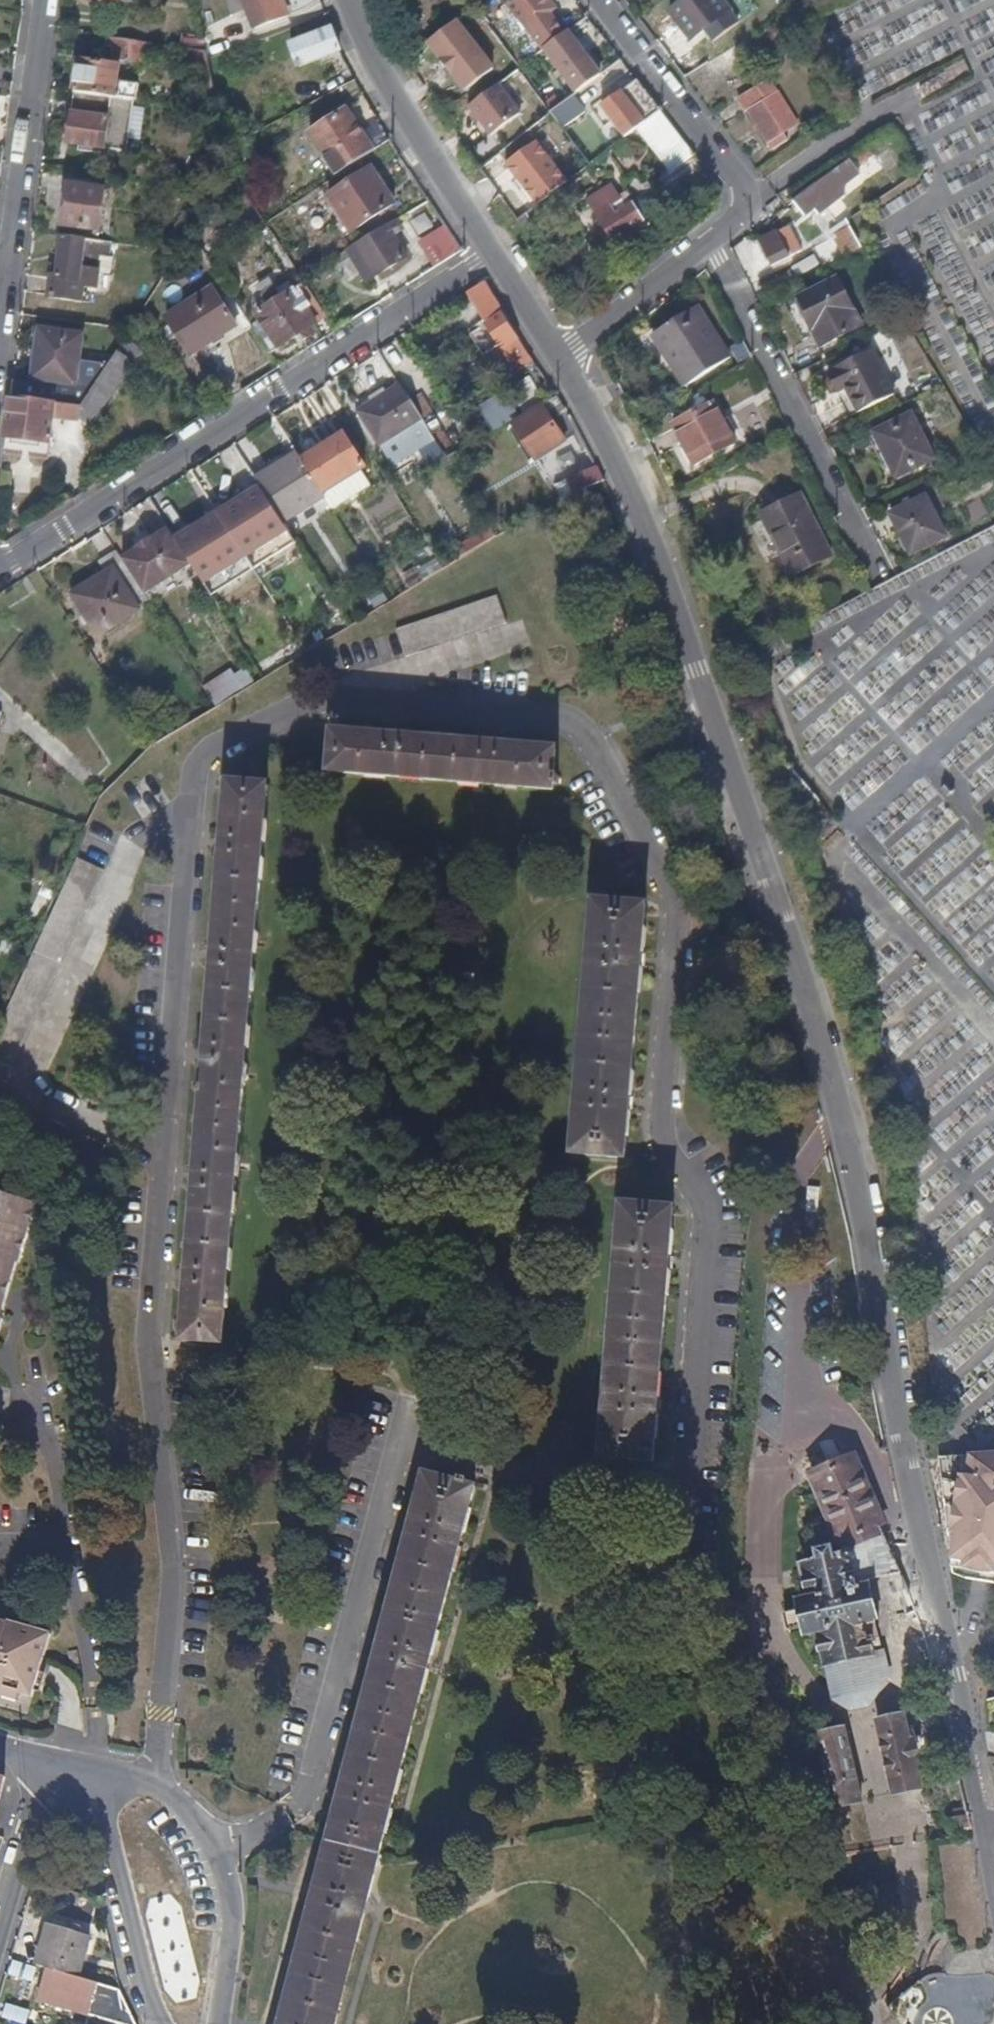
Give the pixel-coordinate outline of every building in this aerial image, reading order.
[(281,0),(242,0),(253,26),(286,14),(281,0)] [(550,0),(507,0),(503,3),(508,9),(517,21),(520,23),(527,31),(536,23),(545,16),(539,10),(550,1),(550,0)] [(730,11),(723,2),(722,0),(684,0),(668,11),(668,12),(680,28),(687,38),(690,40),(707,27),(720,18),(730,11)] [(552,11),(556,8),(550,1),(539,10),(545,16),(552,11)] [(541,49),(566,30),(552,11),(545,16),(536,23),(527,31),(541,49)] [(456,18),(426,42),(462,89),(493,66),(456,18)] [(340,50),(331,28),(307,38),(292,44),(291,46),(299,64),(300,66),(340,50)] [(600,74),(582,51),(566,30),(541,49),(559,72),(575,92),(590,81),(600,74)] [(148,61),(150,42),(108,36),(107,41),(107,44),(113,45),(112,59),(117,59),(128,60),(137,62),(143,63),(146,63),(147,63),(148,61)] [(713,71),(741,54),(739,51),(746,46),(743,39),(741,40),(724,50),(706,61),(713,71)] [(209,66),(208,58),(206,50),(186,47),(185,58),(184,68),(183,74),(192,75),(200,77),(203,77),(200,89),(199,95),(197,109),(206,110),(214,111),(219,112),(214,87),(209,66)] [(137,84),(117,82),(119,64),(115,64),(80,58),(75,92),(108,97),(133,100),(135,101),(137,84)] [(649,117),(659,109),(636,79),(601,106),(625,136),(643,122),(649,117)] [(519,114),(497,84),(467,107),(490,137),(519,114)] [(796,121),(775,90),(760,100),(752,87),(737,98),(771,148),(786,138),(781,131),(796,121)] [(130,127),(133,100),(108,97),(75,92),(74,96),(72,113),(109,118),(104,148),(126,151),(127,149),(130,127)] [(573,94),(549,112),(561,128),(585,110),(573,94)] [(373,150),(352,118),(346,109),(344,109),(339,112),(319,126),(309,133),(319,148),(338,174),(373,150)] [(693,153),(677,132),(659,109),(649,117),(654,125),(666,141),(659,146),(675,167),(693,153)] [(104,148),(109,118),(72,113),(67,143),(81,146),(104,148)] [(654,125),(649,117),(643,122),(649,129),(654,125)] [(553,179),(527,146),(519,153),(512,159),(503,165),(501,168),(501,170),(509,180),(519,193),(525,200),(533,193),(539,189),(553,179)] [(394,202),(386,191),(372,169),(369,170),(355,179),(341,188),(330,195),(331,197),(337,206),(348,224),(351,228),(353,230),(365,222),(377,214),(394,204),(394,202)] [(102,217),(106,190),(98,188),(97,183),(71,179),(65,226),(77,227),(85,229),(95,230),(100,231),(102,217)] [(802,214),(824,199),(818,189),(820,187),(817,182),(803,192),(792,200),(802,214)] [(642,218),(633,203),(626,207),(621,201),(617,193),(611,184),(605,188),(595,194),(588,199),(589,201),(597,215),(609,234),(617,246),(619,246),(629,239),(638,234),(648,229),(642,218)] [(405,256),(390,232),(399,227),(399,225),(395,219),(347,249),(367,280),(405,256)] [(462,249),(452,235),(443,221),(420,236),(438,264),(462,249)] [(863,250),(855,236),(846,221),(840,226),(843,231),(832,238),(844,259),(850,256),(863,250)] [(417,248),(403,225),(399,227),(390,232),(405,256),(408,254),(417,248)] [(801,251),(789,226),(758,241),(770,266),(801,251)] [(97,269),(100,249),(104,248),(107,249),(108,248),(109,243),(63,237),(60,262),(58,279),(66,280),(79,282),(80,283),(79,286),(82,287),(94,289),(98,289),(101,272),(97,269)] [(252,282),(257,299),(284,291),(279,274),(252,282)] [(293,291),(304,283),(301,278),(299,275),(289,282),(293,291)] [(860,327),(850,306),(840,286),(837,278),(828,282),(822,286),(812,289),(797,295),(804,313),(812,328),(818,344),(821,348),(825,347),(824,345),(823,342),(847,332),(860,327)] [(517,337),(504,318),(495,305),(491,299),(484,282),(481,283),(468,292),(485,317),(488,322),(487,325),(501,345),(504,346),(515,364),(529,354),(517,337)] [(327,317),(315,298),(304,283),(293,291),(282,298),(278,294),(270,299),(272,305),(257,316),(262,322),(275,344),(279,348),(299,335),(327,317)] [(235,324),(213,288),(210,286),(194,296),(166,315),(168,320),(181,339),(189,352),(206,342),(235,324)] [(900,314),(894,304),(882,311),(887,321),(900,314)] [(729,355),(722,343),(708,321),(698,305),(688,311),(673,321),(660,328),(658,324),(656,335),(672,362),(686,385),(700,376),(714,366),(728,357),(729,355)] [(275,344),(262,322),(253,327),(270,354),(279,348),(275,344)] [(78,371),(80,356),(83,335),(79,334),(75,333),(58,331),(41,329),(38,351),(35,372),(35,378),(56,381),(67,382),(72,383),(76,383),(78,371)] [(103,408),(123,377),(134,361),(144,351),(125,338),(106,368),(90,393),(81,406),(65,404),(55,402),(54,415),(78,417),(92,424),(103,408)] [(821,356),(817,348),(811,338),(782,351),(791,369),(805,363),(821,356)] [(896,391),(883,365),(875,348),(833,369),(841,387),(850,384),(861,407),(873,402),(896,391)] [(41,393),(43,384),(14,380),(11,397),(41,401),(41,393)] [(53,402),(54,385),(43,384),(41,393),(41,401),(53,402)] [(378,444),(420,418),(409,400),(400,386),(384,395),(370,405),(358,412),(368,429),(376,443),(378,444)] [(493,429),(512,409),(491,390),(473,410),(493,429)] [(370,405),(384,395),(382,391),(380,392),(367,399),(370,405)] [(51,441),(54,415),(55,402),(53,402),(41,401),(11,397),(6,436),(51,441)] [(734,441),(713,403),(704,408),(690,415),(673,424),(682,441),(692,460),(693,462),(695,463),(697,461),(708,455),(734,441)] [(563,439),(556,427),(542,405),(514,423),(521,434),(533,456),(535,457),(543,451),(563,439)] [(934,456),(929,447),(918,426),(910,411),(904,415),(879,428),(888,445),(887,448),(882,451),(884,454),(888,465),(895,477),(909,469),(922,463),(934,456)] [(888,445),(879,428),(866,434),(869,439),(874,449),(876,453),(882,451),(887,448),(888,445)] [(370,486),(359,468),(363,465),(343,435),(305,459),(326,490),(322,492),(323,494),(333,510),(370,486)] [(50,454),(51,441),(6,436),(3,451),(48,457),(50,454)] [(692,460),(682,441),(679,443),(678,445),(685,459),(687,462),(688,462),(692,460)] [(281,520),(323,494),(322,492),(317,484),(306,467),(296,452),(254,479),(259,486),(270,502),(281,520)] [(574,494),(603,479),(595,462),(567,478),(574,494)] [(281,520),(270,502),(259,486),(217,513),(235,541),(247,559),(289,533),(281,520)] [(830,555),(819,533),(800,493),(760,513),(772,538),(786,565),(791,575),(804,568),(830,555)] [(947,536),(939,520),(930,506),(926,496),(921,499),(909,505),(898,511),(892,514),(891,515),(896,526),(904,542),(907,548),(909,552),(910,553),(913,553),(917,551),(924,547),(931,543),(938,540),(947,536)] [(247,559),(235,541),(217,513),(175,539),(191,565),(205,585),(247,559)] [(191,565),(175,539),(169,529),(155,538),(153,536),(138,545),(139,548),(123,558),(136,578),(146,594),(191,565)] [(467,553),(463,544),(454,549),(459,558),(467,553)] [(151,602),(146,594),(136,578),(123,558),(118,550),(101,560),(107,570),(72,593),(98,634),(151,602)] [(407,655),(505,621),(506,620),(497,593),(397,629),(405,655),(407,655)] [(217,705),(242,690),(234,679),(210,693),(217,705)] [(553,788),(555,751),(555,749),(335,731),(332,732),(331,735),(329,771),(553,788)] [(223,1342),(267,787),(266,784),(228,781),(184,1338),(221,1342),(223,1342)] [(94,1170),(106,1142),(1,1094),(105,868),(78,856),(0,1025),(0,1127),(94,1170)] [(626,1158),(645,906),(643,905),(594,902),(593,904),(574,1154),(626,1158)] [(3,1288),(11,1290),(11,1287),(18,1265),(22,1264),(26,1247),(20,1245),(24,1231),(30,1233),(39,1205),(0,1194),(0,1299),(3,1288)] [(654,1461),(672,1208),(621,1204),(602,1457),(654,1461)] [(26,1247),(30,1233),(24,1231),(20,1245),(26,1247)] [(11,1290),(3,1288),(0,1299),(0,1301),(6,1303),(11,1290)] [(903,1581),(850,1452),(813,1467),(847,1546),(844,1555),(835,1557),(832,1547),(819,1551),(821,1560),(811,1564),(804,1565),(807,1576),(812,1595),(801,1598),(803,1606),(807,1625),(809,1634),(820,1631),(836,1699),(853,1709),(871,1705),(879,1687),(878,1682),(879,1679),(889,1677),(890,1676),(883,1650),(881,1647),(875,1622),(876,1619),(867,1584),(868,1582),(883,1577),(892,1574),(896,1589),(898,1590),(906,1587),(903,1581)] [(940,1457),(952,1569),(969,1578),(993,1582),(993,1452),(940,1457)] [(284,2023),(336,2023),(476,1485),(426,1472),(284,2023)] [(807,1625),(803,1606),(798,1607),(791,1609),(785,1610),(790,1628),(797,1627),(803,1626),(807,1625)] [(34,1701),(53,1641),(33,1634),(31,1637),(25,1653),(18,1650),(22,1638),(9,1633),(10,1630),(10,1628),(0,1625),(0,1690),(34,1701)] [(923,1769),(916,1737),(910,1738),(907,1726),(908,1726),(905,1714),(877,1720),(893,1789),(895,1790),(921,1785),(918,1772),(922,1771),(923,1769)] [(916,1737),(913,1725),(908,1726),(907,1726),(910,1738),(916,1737)] [(863,1798),(847,1730),(818,1736),(834,1804),(863,1798)] [(84,1927),(56,1918),(54,1924),(82,1932),(84,1927)] [(79,1977),(91,1935),(82,1932),(54,1924),(51,1923),(37,1966),(56,1972),(79,1977)] [(122,1990),(79,1977),(56,1972),(49,1992),(44,1990),(42,1995),(41,2001),(118,2023),(139,2023),(122,1990)]
